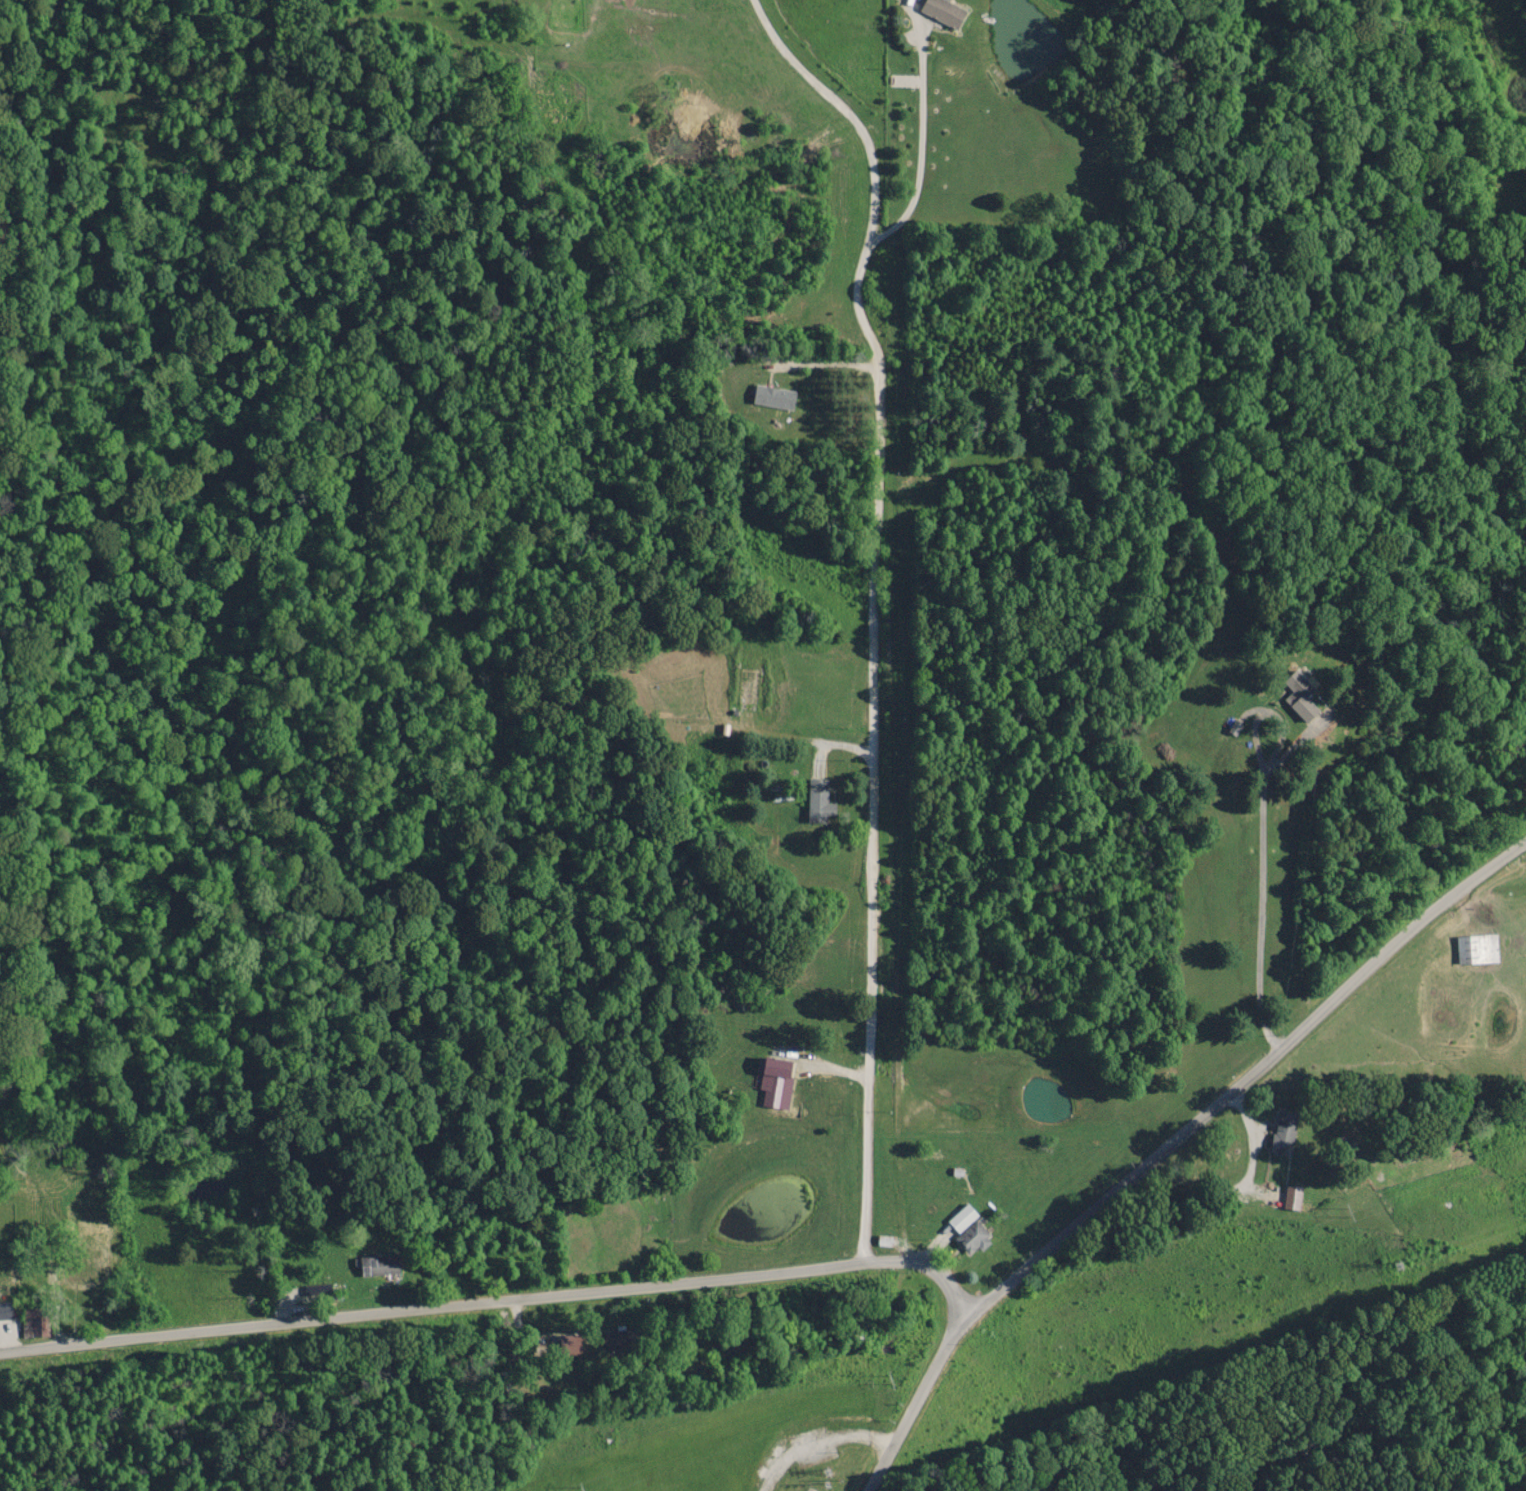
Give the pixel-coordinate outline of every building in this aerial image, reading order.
[(963,10),(945,0),(922,0),(916,11),(953,30),(963,10)] [(794,392),(753,385),(750,404),(791,410),(794,392)] [(1287,706),(1303,724),(1316,713),(1303,698),(1312,691),(1293,670),(1280,682),(1295,699),(1287,706)] [(824,824),(824,816),(834,816),(834,804),(825,804),(825,780),(806,780),(806,824),(824,824)] [(1454,937),(1454,965),(1496,964),(1495,936),(1454,937)] [(757,1091),(762,1091),(760,1108),(780,1109),(781,1096),(789,1096),(791,1062),(760,1059),(757,1091)] [(1269,1155),(1281,1156),(1282,1147),(1291,1148),(1295,1114),(1273,1112),(1269,1155)] [(1299,1211),(1299,1188),(1283,1188),(1283,1211),(1299,1211)] [(975,1217),(965,1205),(945,1223),(957,1237),(953,1241),(968,1259),(989,1241),(972,1220),(975,1217)] [(396,1256),(357,1258),(358,1278),(397,1275),(396,1256)] [(22,1311),(22,1338),(46,1338),(46,1311),(22,1311)] [(626,1333),(600,1333),(600,1352),(626,1352),(626,1333)]
